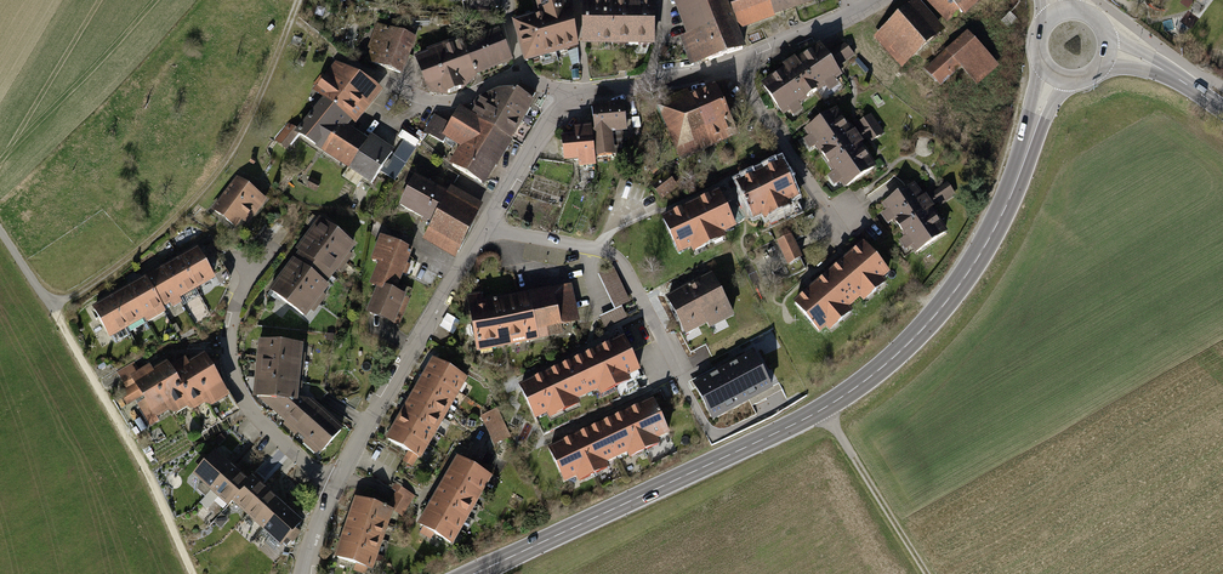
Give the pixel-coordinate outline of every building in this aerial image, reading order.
[(526,61),(573,47),(566,13),(562,0),(528,0),(532,14),(514,19),(526,61)] [(585,42),(654,45),(655,0),(587,0),(585,42)] [(688,69),(739,51),(733,34),(721,0),(668,0),(681,36),(677,37),(688,69)] [(769,16),(763,0),(721,0),(733,34),(751,28),(771,21),(769,16)] [(769,16),(782,12),(793,7),(808,2),(807,0),(763,0),(769,16)] [(901,66),(943,30),(916,0),(875,36),(901,66)] [(946,19),(958,7),(962,12),(975,0),(928,0),(946,19)] [(1016,19),(1009,13),(1002,21),(1009,27),(1016,19)] [(412,39),(374,25),(362,59),(399,73),(412,39)] [(499,26),(454,43),(467,77),(512,61),(499,26)] [(967,32),(926,69),(940,84),(959,66),(977,86),(999,66),(967,32)] [(469,82),(467,77),(454,43),(448,45),(447,43),(421,52),(422,55),(412,59),(426,97),(435,93),(437,97),(463,87),(462,84),(469,82)] [(779,69),(757,82),(778,116),(786,111),(789,117),(800,111),(796,104),(824,88),(827,93),(837,87),(833,82),(839,78),(833,69),(852,58),(843,43),(825,55),(818,44),(792,61),(790,58),(777,66),(779,69)] [(859,58),(855,62),(865,73),(869,69),(859,58)] [(297,138),(323,155),(343,127),(347,121),(354,126),(378,92),(363,82),(349,72),(333,60),(309,94),(315,98),(290,134),(286,131),(277,144),(287,152),(297,138)] [(651,105),(674,161),(731,138),(720,111),(732,106),(722,82),(685,97),(683,92),(651,105)] [(497,93),(491,103),(520,119),(535,94),(519,86),(516,92),(497,93)] [(510,138),(520,119),(491,103),(482,97),(472,116),(508,138),(510,138)] [(587,107),(589,126),(592,158),(624,155),(622,133),(626,133),(623,103),(587,107)] [(483,181),(508,138),(472,116),(462,110),(452,128),(438,120),(430,134),(444,142),(448,136),(466,146),(455,165),(483,181)] [(839,186),(842,191),(873,169),(858,147),(860,145),(859,144),(853,135),(851,133),(849,134),(832,111),(801,133),(806,140),(801,144),(807,154),(813,150),(830,174),(825,178),(834,190),(839,186)] [(869,115),(856,124),(860,130),(853,135),(859,144),(866,139),(870,144),(883,135),(869,115)] [(638,117),(630,118),(631,130),(640,129),(638,117)] [(593,167),(592,159),(589,126),(569,128),(570,136),(556,137),(559,164),(575,162),(576,169),(593,167)] [(366,142),(343,127),(323,155),(345,171),(366,142)] [(369,137),(366,142),(345,171),(368,187),(378,174),(392,153),(369,137)] [(394,180),(407,160),(396,153),(383,173),(394,180)] [(781,166),(734,188),(749,221),(758,217),(761,223),(789,210),(786,204),(796,199),(781,166)] [(456,177),(448,173),(444,181),(453,185),(456,177)] [(660,200),(674,186),(662,175),(648,189),(660,200)] [(234,176),(206,211),(232,231),(238,223),(242,226),(263,200),(234,176)] [(427,227),(421,238),(455,257),(482,209),(447,189),(444,195),(411,177),(394,209),(427,227)] [(313,192),(319,184),(310,178),(304,187),(313,192)] [(908,253),(910,255),(943,234),(930,215),(954,200),(945,186),(922,202),(912,186),(878,208),(881,212),(876,216),(885,228),(889,224),(900,240),(894,244),(902,257),(908,253)] [(659,222),(676,256),(688,250),(691,257),(723,241),(720,235),(734,228),(717,194),(659,222)] [(308,233),(303,241),(343,270),(350,259),(347,257),(354,247),(317,221),(315,224),(308,219),(301,228),(308,233)] [(789,233),(776,240),(789,264),(802,257),(796,245),(789,233)] [(374,265),(365,285),(373,288),(362,315),(395,329),(408,297),(392,291),(398,275),(403,277),(407,267),(402,265),(408,251),(377,238),(367,262),(374,265)] [(337,278),(343,270),(303,241),(288,261),(291,263),(324,287),(333,275),(337,278)] [(861,245),(825,275),(852,306),(858,302),(860,305),(884,285),(881,282),(887,277),(861,245)] [(194,251),(177,260),(195,292),(212,283),(194,251)] [(177,260),(159,270),(177,302),(195,292),(177,260)] [(291,263),(279,279),(319,308),(324,300),(321,298),(327,289),(324,287),(291,263)] [(596,276),(613,310),(618,307),(627,303),(611,269),(596,276)] [(159,270),(141,280),(160,312),(177,302),(159,270)] [(847,311),(852,306),(825,275),(790,305),(817,336),(822,332),(825,336),(850,315),(847,311)] [(710,277),(663,300),(684,341),(730,317),(710,277)] [(312,317),(319,308),(279,279),(267,295),(304,321),(309,315),(312,317)] [(141,280),(124,290),(142,322),(160,312),(141,280)] [(475,293),(461,296),(471,353),(560,336),(558,327),(575,324),(568,285),(477,302),(475,293)] [(124,290),(106,300),(124,332),(142,322),(124,290)] [(106,300),(89,310),(107,342),(124,332),(106,300)] [(613,310),(596,318),(602,330),(625,320),(618,307),(613,310)] [(621,336),(567,361),(585,398),(594,394),(596,399),(627,385),(625,380),(639,374),(621,336)] [(255,341),(253,360),(301,366),(302,355),(296,354),(297,346),(255,341)] [(200,355),(181,366),(203,405),(206,410),(225,399),(200,355)] [(770,393),(752,357),(695,386),(714,422),(770,393)] [(299,378),(301,366),(253,360),(252,368),(250,380),(293,385),(294,377),(299,378)] [(428,360),(420,373),(455,394),(463,380),(428,360)] [(178,361),(165,368),(188,408),(190,412),(203,405),(181,366),(178,361)] [(574,403),(585,398),(567,361),(515,384),(532,422),(545,416),(548,422),(577,409),(574,403)] [(149,424),(172,411),(149,370),(146,365),(136,371),(132,362),(113,373),(123,391),(112,397),(121,411),(136,402),(149,424)] [(175,415),(188,408),(165,368),(162,363),(149,370),(172,411),(175,415)] [(420,373),(413,387),(448,407),(455,394),(420,373)] [(298,385),(293,385),(250,380),(249,397),(291,401),(292,392),(297,393),(298,385)] [(413,387),(405,400),(440,421),(448,407),(413,387)] [(249,397),(292,437),(318,411),(309,403),(291,401),(249,397)] [(650,397),(596,422),(613,459),(623,455),(625,460),(656,446),(654,441),(668,435),(650,397)] [(405,400),(397,413),(432,434),(440,421),(405,400)] [(495,409),(479,417),(492,445),(508,437),(495,409)] [(341,432),(318,411),(292,437),(315,459),(341,432)] [(397,413),(389,427),(424,447),(432,434),(397,413)] [(604,464),(613,459),(596,422),(544,445),(561,483),(574,477),(577,483),(606,469),(604,464)] [(389,427),(381,440),(403,453),(398,462),(408,468),(413,459),(416,461),(424,447),(389,427)] [(201,500),(204,496),(233,465),(227,460),(222,465),(210,454),(205,460),(200,456),(191,466),(196,470),(188,478),(197,487),(192,492),(201,500)] [(452,459),(444,472),(478,493),(486,480),(452,459)] [(238,470),(233,465),(204,496),(221,511),(226,506),(245,485),(234,475),(238,470)] [(444,472),(435,486),(470,507),(478,493),(444,472)] [(226,506),(242,521),(266,495),(258,488),(262,484),(253,476),(245,485),(226,506)] [(412,498),(392,486),(388,493),(392,496),(385,509),(388,511),(400,518),(412,498)] [(435,486),(427,499),(461,520),(470,507),(435,486)] [(242,521),(258,535),(285,505),(278,499),(274,503),(266,495),(242,521)] [(351,497),(345,513),(382,527),(388,511),(385,509),(351,497)] [(427,499),(419,512),(453,533),(461,520),(427,499)] [(291,510),(285,505),(258,535),(275,551),(280,546),(282,548),(286,543),(288,545),(295,537),(292,533),(299,526),(287,515),(291,510)] [(419,512),(411,526),(418,530),(415,535),(427,542),(430,538),(445,547),(453,533),(419,512)] [(345,513),(339,529),(377,542),(382,527),(345,513)] [(227,523),(220,516),(211,526),(219,533),(227,523)] [(339,529),(334,545),(371,558),(377,542),(339,529)] [(328,561),(350,569),(348,572),(353,573),(362,573),(365,573),(371,558),(334,545),(328,561)]
